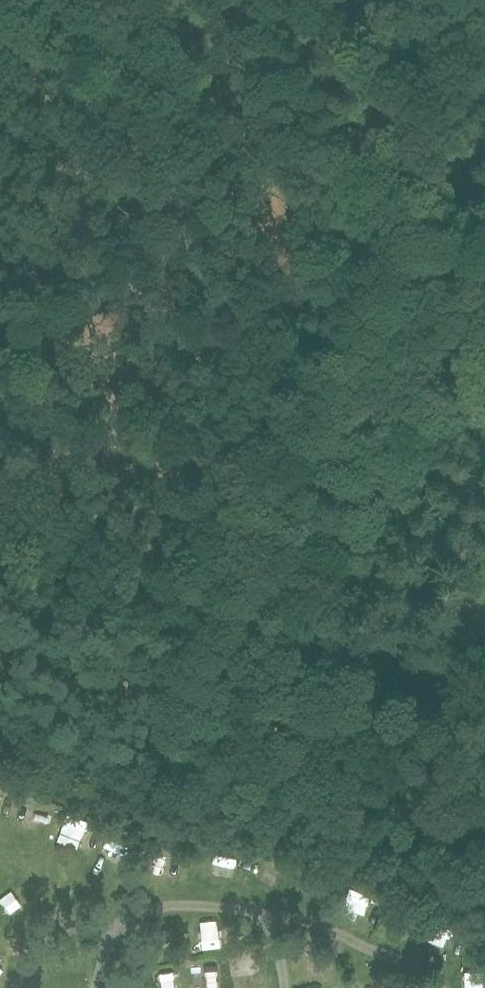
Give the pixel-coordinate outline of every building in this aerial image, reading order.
[(9,801),(8,786),(0,786),(0,801),(9,801)] [(96,829),(97,815),(80,814),(79,828),(96,829)] [(356,901),(374,909),(381,892),(364,884),(356,901)] [(204,987),(198,967),(175,974),(180,987),(204,987)]
